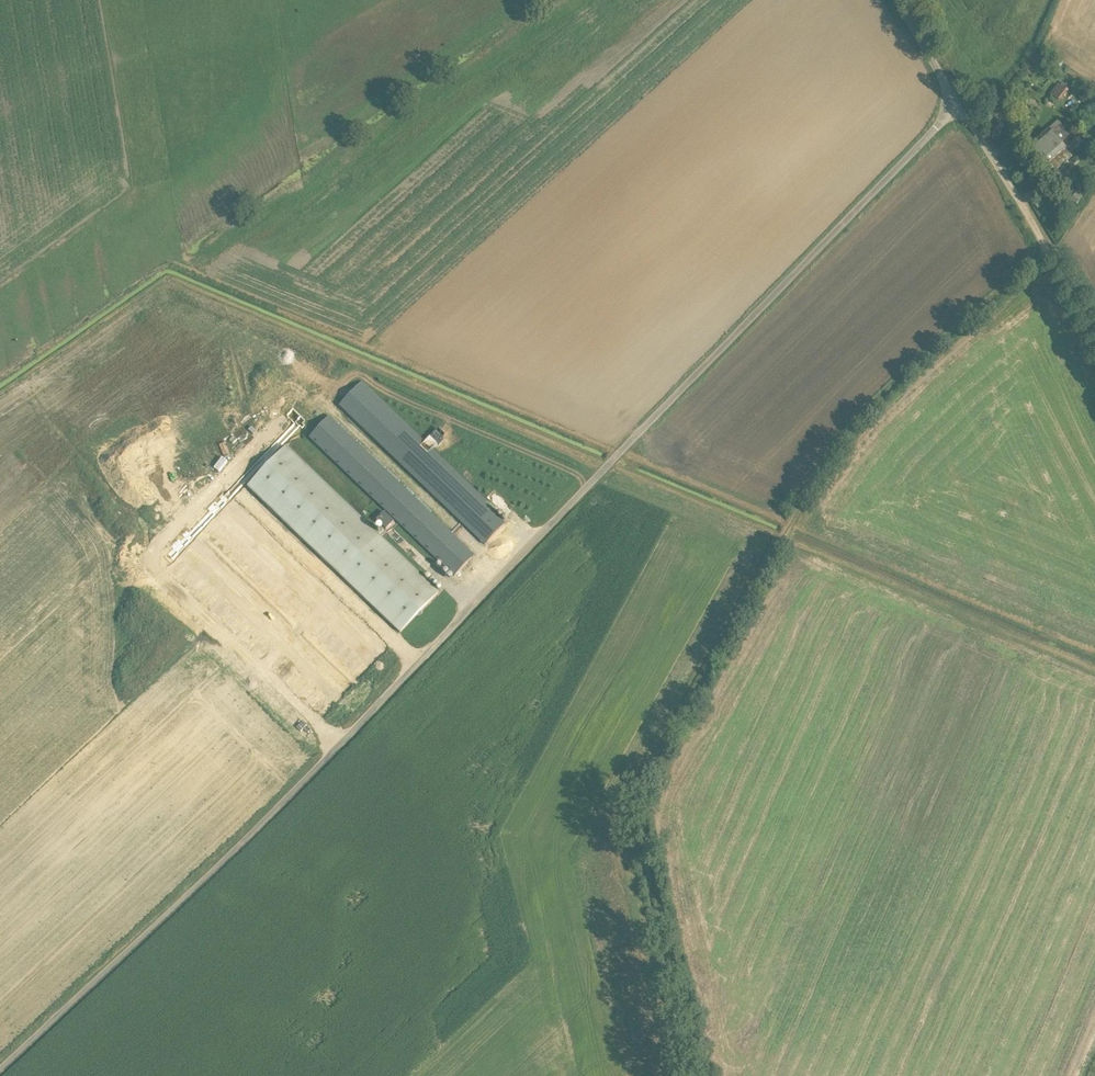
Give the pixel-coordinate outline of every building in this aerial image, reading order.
[(1060,102),(1067,93),(1058,86),(1051,96),(1060,102)] [(1061,144),(1067,139),(1072,134),(1066,127),(1054,137),(1049,131),(1038,140),(1061,166),(1072,157),(1061,144)] [(1026,151),(1038,164),(1049,177),(1061,166),(1038,140),(1026,151)] [(1060,183),(1033,205),(1037,210),(1064,187),(1060,183)] [(340,406),(485,545),(505,524),(360,385),(340,406)] [(455,576),(474,556),(330,417),(310,437),(455,576)] [(248,487),(401,633),(439,593),(286,447),(248,487)] [(231,500),(203,528),(354,671),(381,642),(231,500)] [(396,525),(385,514),(377,522),(388,533),(396,525)] [(183,550),(167,566),(318,709),(344,681),(194,538),(184,550),(183,550)]
